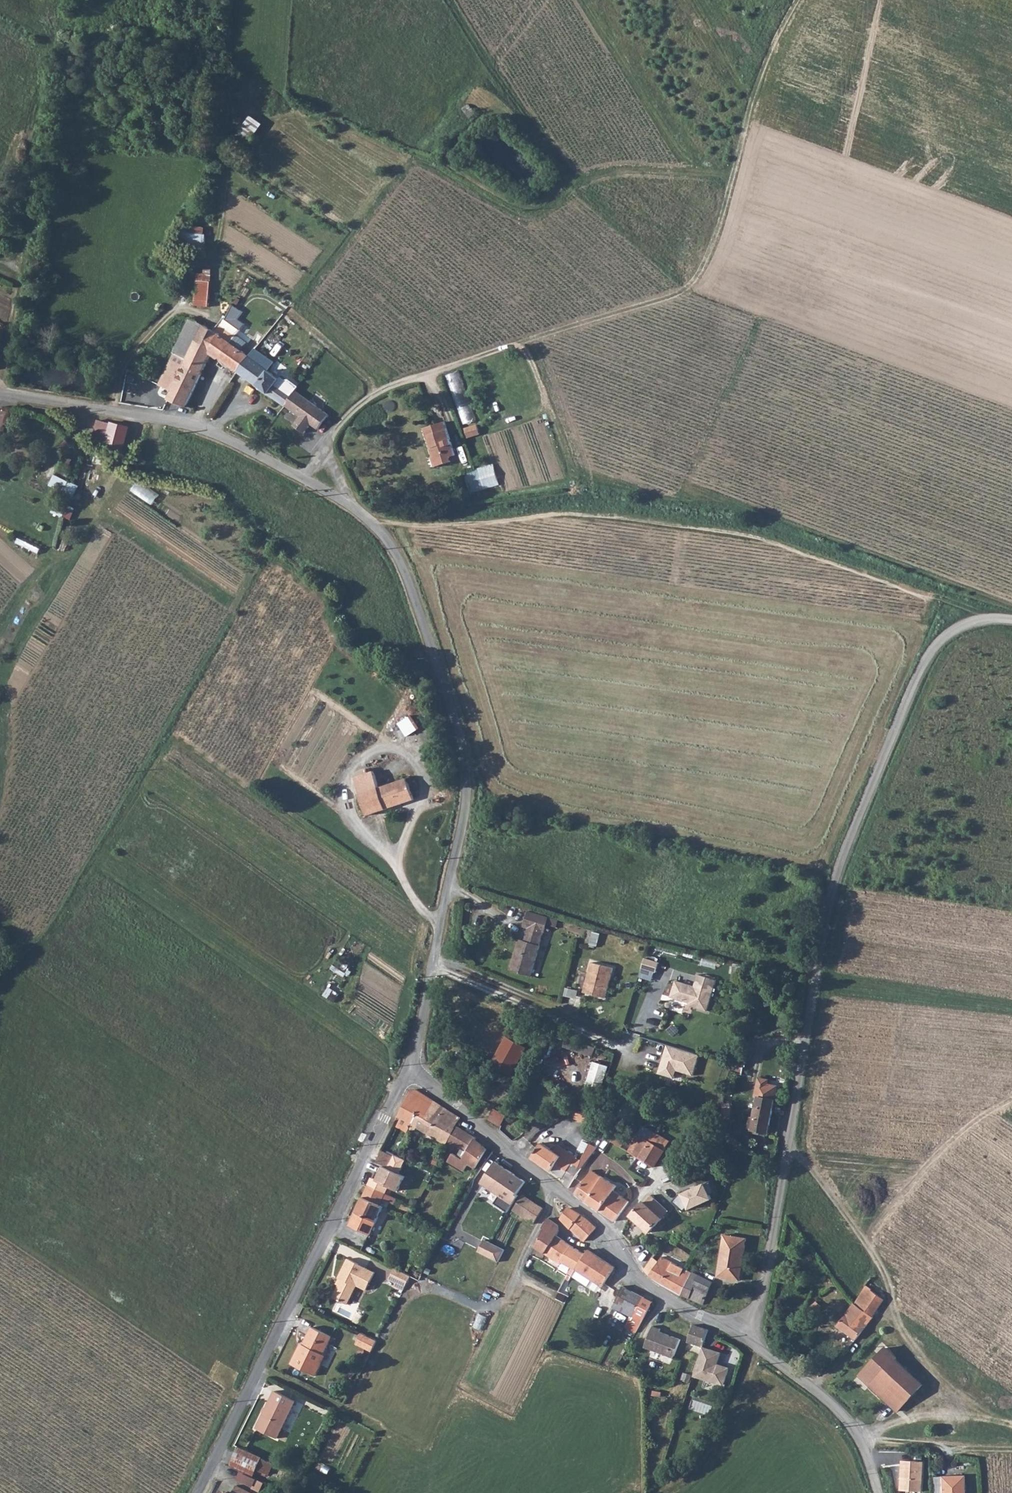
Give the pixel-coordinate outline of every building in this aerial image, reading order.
[(251,143),(265,124),(252,115),(239,134),(251,143)] [(206,247),(208,226),(185,224),(184,245),(206,247)] [(198,280),(195,306),(210,307),(212,281),(198,280)] [(192,318),(175,352),(189,358),(196,341),(203,325),(192,318)] [(203,325),(196,341),(213,349),(220,335),(203,325)] [(213,349),(211,354),(220,360),(231,344),(220,335),(213,349)] [(189,358),(185,366),(203,374),(211,354),(213,349),(196,341),(189,358)] [(231,344),(220,360),(226,364),(238,372),(248,356),(231,344)] [(254,349),(248,356),(269,371),(274,364),(254,349)] [(175,352),(172,358),(185,366),(189,358),(175,352)] [(269,371),(248,356),(238,372),(287,405),(298,391),(269,371)] [(172,358),(159,385),(174,391),(171,401),(189,409),(203,374),(185,366),(172,358)] [(464,374),(450,377),(463,424),(476,420),(464,374)] [(124,390),(122,403),(150,407),(153,398),(134,392),(124,390)] [(330,413),(298,391),(287,405),(302,416),(295,425),(306,432),(313,423),(320,428),(330,413)] [(445,419),(428,425),(435,453),(433,454),(436,464),(452,459),(451,454),(455,453),(445,419)] [(93,442),(105,445),(110,424),(99,421),(93,442)] [(110,424),(105,445),(120,449),(127,427),(111,422),(110,424)] [(469,437),(481,434),(479,424),(467,427),(469,437)] [(493,461),(465,470),(470,489),(500,480),(493,461)] [(58,474),(49,493),(72,503),(80,484),(58,474)] [(133,493),(156,503),(160,492),(137,482),(133,493)] [(410,790),(382,800),(378,790),(373,773),(354,779),(366,816),(413,801),(410,790)] [(407,780),(378,790),(382,800),(410,790),(407,780)] [(520,939),(511,970),(533,977),(541,944),(540,944),(543,932),(545,932),(549,916),(529,910),(524,926),(529,928),(526,941),(520,939)] [(590,961),(582,991),(604,996),(612,967),(590,961)] [(710,990),(674,979),(670,993),(671,996),(687,1001),(687,1003),(705,1009),(710,990)] [(494,1063),(516,1073),(530,1045),(508,1035),(494,1063)] [(701,1055),(668,1044),(659,1073),(676,1079),(678,1071),(695,1076),(701,1055)] [(594,1060),(588,1086),(604,1090),(611,1065),(594,1060)] [(397,1126),(406,1131),(407,1128),(416,1112),(423,1116),(433,1101),(417,1091),(413,1090),(410,1090),(398,1116),(401,1119),(397,1126)] [(575,1117),(588,1123),(596,1108),(598,1104),(585,1098),(575,1117)] [(758,1098),(757,1103),(774,1106),(774,1101),(758,1098)] [(416,1112),(407,1128),(412,1131),(414,1127),(422,1132),(425,1134),(439,1105),(433,1101),(423,1116),(416,1112)] [(726,1101),(723,1117),(733,1118),(734,1103),(726,1101)] [(774,1106),(757,1103),(753,1129),(770,1133),(774,1106)] [(439,1105),(425,1134),(445,1148),(458,1123),(459,1120),(453,1114),(439,1105)] [(588,1123),(587,1126),(595,1130),(605,1110),(601,1108),(600,1110),(596,1108),(588,1123)] [(496,1109),(491,1120),(501,1125),(506,1114),(496,1109)] [(445,1148),(444,1149),(447,1151),(451,1146),(459,1151),(456,1156),(450,1153),(446,1161),(460,1171),(466,1163),(473,1168),(485,1150),(458,1123),(445,1148)] [(657,1131),(652,1140),(667,1149),(673,1140),(657,1131)] [(639,1133),(628,1151),(637,1156),(656,1166),(667,1149),(652,1140),(639,1133)] [(541,1144),(533,1158),(565,1178),(562,1184),(567,1188),(579,1167),(576,1165),(562,1157),(565,1152),(557,1147),(555,1152),(541,1144)] [(565,1152),(562,1157),(576,1165),(579,1160),(565,1152)] [(380,1156),(376,1162),(379,1163),(387,1168),(390,1164),(391,1161),(380,1156)] [(601,1162),(595,1172),(603,1177),(605,1171),(608,1166),(601,1162)] [(379,1163),(368,1185),(385,1194),(396,1172),(387,1168),(379,1163)] [(496,1163),(480,1184),(499,1195),(496,1201),(508,1209),(516,1196),(515,1194),(517,1192),(523,1181),(496,1163)] [(390,1164),(387,1168),(396,1172),(398,1169),(390,1164)] [(588,1168),(573,1192),(607,1217),(623,1196),(613,1190),(616,1186),(607,1180),(610,1175),(605,1171),(603,1177),(595,1172),(588,1168)] [(385,1194),(368,1185),(349,1226),(369,1236),(384,1207),(380,1206),(385,1194)] [(643,1203),(632,1216),(651,1232),(663,1219),(662,1218),(669,1210),(651,1195),(645,1202),(643,1203)] [(523,1196),(513,1211),(523,1217),(532,1202),(523,1196)] [(623,1196),(607,1217),(614,1220),(628,1202),(623,1196)] [(532,1202),(523,1217),(534,1224),(542,1209),(532,1202)] [(568,1207),(561,1219),(573,1231),(585,1242),(596,1228),(582,1216),(568,1207)] [(535,1248),(541,1251),(546,1253),(555,1236),(557,1231),(557,1225),(546,1218),(541,1228),(543,1230),(535,1248)] [(555,1236),(546,1253),(553,1257),(563,1261),(565,1258),(572,1246),(563,1241),(555,1236)] [(726,1236),(719,1277),(742,1281),(749,1239),(726,1236)] [(484,1240),(478,1253),(499,1264),(505,1251),(484,1240)] [(572,1246),(565,1258),(574,1263),(570,1269),(574,1271),(578,1266),(580,1261),(584,1254),(572,1246)] [(584,1254),(580,1261),(592,1269),(588,1275),(602,1284),(613,1266),(587,1250),(584,1254)] [(341,1276),(332,1293),(348,1301),(358,1281),(367,1285),(376,1268),(347,1255),(338,1274),(341,1276)] [(657,1264),(650,1275),(671,1288),(683,1294),(692,1274),(694,1271),(684,1267),(662,1257),(657,1264)] [(650,1260),(644,1270),(650,1275),(657,1264),(650,1260)] [(392,1264),(387,1275),(393,1278),(402,1282),(408,1272),(392,1264)] [(692,1274),(683,1294),(703,1305),(714,1280),(694,1271),(692,1274)] [(871,1277),(864,1286),(866,1287),(885,1300),(897,1280),(885,1272),(878,1281),(871,1277)] [(393,1278),(392,1282),(400,1286),(402,1282),(393,1278)] [(623,1286),(612,1305),(624,1311),(642,1322),(653,1302),(623,1286)] [(866,1287),(855,1304),(856,1306),(865,1311),(873,1317),(885,1300),(866,1287)] [(865,1311),(856,1306),(851,1315),(848,1312),(838,1327),(856,1340),(866,1326),(858,1321),(865,1311)] [(865,1311),(858,1321),(866,1326),(873,1317),(865,1311)] [(693,1325),(687,1342),(702,1347),(708,1331),(693,1325)] [(300,1346),(291,1364),(313,1375),(319,1364),(317,1363),(332,1335),(312,1326),(302,1346),(300,1346)] [(661,1329),(653,1326),(644,1347),(673,1358),(680,1340),(660,1332),(661,1329)] [(374,1338),(358,1331),(353,1342),(369,1350),(374,1338)] [(720,1353),(702,1347),(693,1376),(719,1385),(724,1383),(728,1370),(716,1366),(720,1353)] [(883,1347),(858,1375),(897,1411),(923,1384),(883,1347)] [(276,1390),(258,1426),(278,1435),(296,1400),(276,1390)] [(262,1457),(239,1447),(232,1462),(255,1472),(257,1469),(262,1457)] [(262,1457),(257,1469),(268,1474),(274,1462),(262,1457)] [(902,1492),(925,1492),(927,1462),(903,1461),(902,1492)] [(943,1492),(967,1492),(966,1477),(942,1479),(943,1492)] [(235,1484),(231,1492),(255,1492),(235,1484)]
